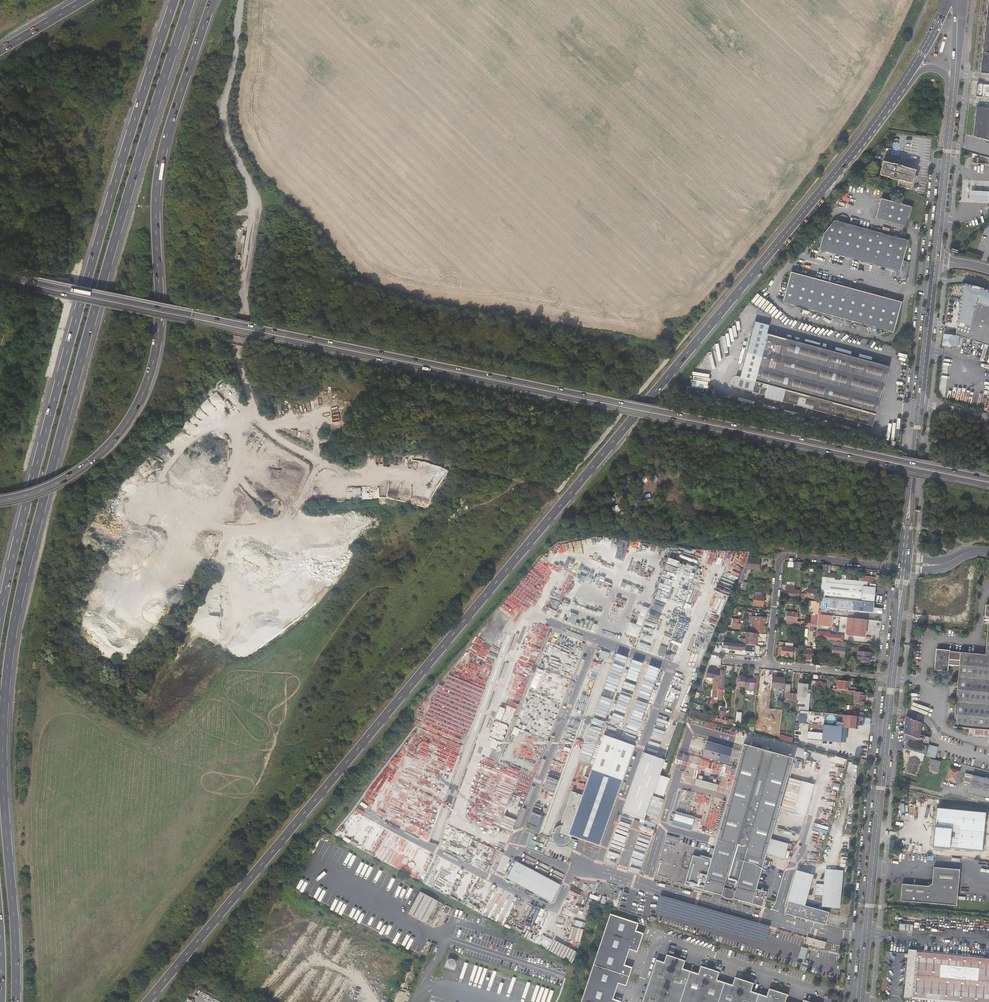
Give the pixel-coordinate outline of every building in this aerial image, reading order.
[(986,19),(985,29),(981,73),(988,74),(988,0),(986,19)] [(988,130),(988,107),(977,106),(973,136),(988,140),(988,130)] [(890,177),(899,180),(898,186),(911,189),(917,170),(904,166),(894,163),(894,164),(884,161),(880,174),(890,177)] [(970,190),(970,200),(972,200),(977,200),(982,200),(988,201),(988,191),(982,190),(978,190),(973,190),(970,190)] [(912,207),(881,199),(876,219),(907,227),(912,207)] [(911,263),(904,261),(909,240),(835,220),(824,234),(820,250),(901,272),(899,278),(906,280),(911,263)] [(902,302),(792,272),(785,295),(895,328),(902,302)] [(963,284),(958,325),(964,326),(964,324),(971,325),(976,302),(988,306),(988,290),(985,288),(965,283),(963,284)] [(783,303),(894,334),(895,328),(785,295),(783,303)] [(958,325),(956,334),(988,345),(988,306),(976,302),(971,325),(964,324),(964,326),(958,325)] [(772,314),(758,311),(755,321),(769,325),(772,314)] [(889,366),(767,333),(769,325),(755,321),(740,376),(735,375),(732,386),(752,391),(751,394),(758,395),(759,393),(764,395),(767,385),(785,389),(782,401),(873,426),(889,366)] [(945,334),(944,343),(943,344),(953,345),(954,335),(945,334)] [(764,397),(781,402),(782,401),(785,389),(767,385),(764,395),(764,397)] [(758,569),(759,558),(748,557),(739,581),(742,582),(747,568),(758,569)] [(828,565),(823,565),(822,577),(835,579),(835,575),(827,574),(828,565)] [(747,582),(742,582),(739,581),(738,589),(746,590),(747,582)] [(876,588),(826,584),(824,597),(874,603),(876,588)] [(795,594),(795,599),(798,600),(798,591),(793,590),(794,588),(785,587),(785,593),(795,594)] [(807,597),(814,598),(815,589),(808,588),(807,591),(805,591),(805,594),(802,593),(802,598),(807,599),(807,597)] [(754,605),(765,606),(766,596),(757,595),(757,602),(754,602),(754,605)] [(874,603),(824,597),(824,603),(827,603),(827,608),(875,614),(875,613),(876,609),(873,609),(874,603)] [(970,729),(988,731),(988,605),(986,604),(985,616),(983,616),(983,622),(988,623),(985,655),(936,650),(934,670),(947,671),(948,665),(959,666),(954,728),(970,729)] [(787,620),(787,624),(795,625),(797,613),(787,612),(786,620),(787,620)] [(765,619),(753,618),(753,621),(756,622),(755,631),(762,632),(763,629),(763,625),(764,623),(764,622),(765,619)] [(739,624),(737,624),(737,619),(733,619),(733,624),(731,623),(730,628),(739,629),(739,624)] [(865,636),(866,620),(856,619),(854,636),(857,637),(858,635),(865,636)] [(630,622),(626,634),(638,638),(642,626),(630,622)] [(645,625),(639,643),(645,645),(651,627),(645,625)] [(706,650),(712,635),(702,631),(696,646),(706,650)] [(763,634),(754,633),(752,645),(761,646),(762,646),(763,634)] [(832,655),(844,656),(846,643),(833,642),(832,655)] [(752,645),(748,645),(728,643),(727,648),(750,650),(750,652),(760,653),(761,646),(752,645)] [(781,656),(792,657),(793,648),(778,647),(777,654),(781,656)] [(814,654),(811,654),(812,649),(802,649),(801,658),(804,658),(804,660),(807,660),(807,659),(810,659),(810,660),(814,660),(814,654)] [(871,653),(858,651),(858,656),(857,661),(860,662),(865,662),(869,662),(869,656),(871,656),(871,653)] [(659,676),(661,669),(646,665),(644,672),(659,676)] [(714,678),(712,688),(718,689),(720,673),(714,673),(715,668),(710,667),(709,669),(708,669),(706,676),(714,678)] [(643,674),(641,681),(655,685),(658,679),(643,674)] [(665,699),(677,703),(686,680),(674,675),(665,699)] [(746,679),(745,687),(758,688),(759,677),(755,676),(755,680),(746,679)] [(771,694),(771,688),(772,677),(764,676),(764,683),(762,683),(761,693),(771,694)] [(784,689),(785,678),(772,677),(771,688),(784,689)] [(739,678),(738,687),(745,688),(745,687),(746,679),(746,678),(739,678)] [(812,682),(811,687),(830,689),(831,680),(828,680),(828,683),(812,682)] [(837,680),(836,689),(851,691),(856,691),(856,688),(850,687),(848,687),(849,682),(837,680)] [(807,697),(809,685),(798,684),(797,695),(797,696),(807,697)] [(792,704),(792,701),(796,701),(797,696),(797,695),(789,694),(790,685),(786,685),(784,699),(788,699),(788,704),(792,704)] [(855,695),(854,704),(864,705),(864,700),(862,700),(863,692),(856,691),(851,691),(850,695),(855,695)] [(703,718),(704,714),(690,710),(688,714),(703,718)] [(719,718),(715,717),(715,722),(722,724),(722,723),(726,723),(727,719),(723,718),(724,712),(719,712),(719,718)] [(820,719),(824,720),(823,726),(841,728),(857,729),(858,717),(820,713),(820,719)] [(655,731),(665,733),(668,719),(658,716),(655,731)] [(922,724),(905,717),(905,724),(916,729),(915,733),(920,736),(922,724)] [(916,729),(905,724),(902,749),(911,751),(921,754),(924,755),(925,755),(929,740),(920,736),(915,733),(916,729)] [(822,740),(840,742),(841,728),(823,726),(822,740)] [(969,736),(988,738),(988,731),(970,729),(969,736)] [(652,734),(651,740),(661,742),(663,737),(652,734)] [(781,734),(779,739),(792,742),(793,738),(781,734)] [(605,738),(590,778),(622,789),(637,750),(605,738)] [(707,741),(700,767),(725,775),(733,749),(707,741)] [(744,745),(715,847),(667,833),(654,876),(762,907),(774,864),(764,861),(793,759),(744,745)] [(929,746),(926,756),(933,758),(936,748),(929,746)] [(906,773),(915,775),(921,754),(911,751),(906,773)] [(938,773),(940,763),(930,760),(928,766),(931,767),(930,771),(938,773)] [(631,793),(653,800),(662,776),(641,768),(631,793)] [(949,769),(947,780),(952,781),(956,782),(959,772),(949,769)] [(965,774),(962,784),(970,786),(969,792),(988,798),(988,780),(965,774)] [(622,789),(590,778),(588,785),(620,797),(622,789)] [(695,784),(717,791),(719,785),(697,778),(695,784)] [(807,815),(815,784),(802,781),(795,812),(807,815)] [(620,797),(588,785),(571,830),(568,831),(564,833),(562,836),(561,840),(562,844),(563,846),(566,848),(569,849),(571,849),(575,847),(578,845),(580,841),(600,849),(620,797)] [(925,796),(917,796),(917,792),(913,792),(913,796),(909,796),(909,803),(914,803),(914,802),(915,802),(923,803),(923,801),(929,801),(929,799),(925,799),(925,796)] [(651,808),(653,800),(631,793),(629,800),(651,808)] [(645,823),(651,808),(629,800),(623,815),(645,823)] [(948,805),(943,826),(988,837),(988,808),(968,803),(967,807),(954,804),(951,804),(948,805)] [(691,830),(695,816),(676,811),(672,824),(691,830)] [(374,836),(379,827),(373,824),(368,833),(374,836)] [(956,855),(958,846),(948,843),(946,853),(956,855)] [(975,857),(984,859),(986,850),(978,848),(975,857)] [(553,901),(561,883),(516,861),(507,879),(553,901)] [(957,905),(960,869),(934,867),(933,883),(929,886),(903,884),(901,900),(957,905)] [(824,907),(839,908),(843,871),(828,869),(824,907)] [(797,870),(795,873),(787,899),(801,904),(810,874),(797,870)] [(408,914),(427,923),(438,900),(420,891),(408,914)] [(785,905),(785,914),(823,925),(826,911),(801,904),(787,899),(785,905)] [(638,923),(611,914),(582,1001),(620,1001),(613,999),(618,984),(625,986),(632,967),(624,965),(629,949),(637,951),(643,933),(636,930),(638,923)] [(549,951),(573,962),(578,951),(554,940),(549,951)] [(825,949),(827,943),(815,940),(815,942),(807,941),(806,944),(816,947),(816,949),(821,951),(821,948),(825,949)] [(973,1001),(988,1001),(988,958),(916,951),(916,949),(907,948),(907,953),(907,956),(903,998),(911,998),(911,996),(973,1001)] [(657,960),(643,1001),(786,1001),(788,995),(770,989),(768,997),(752,991),(754,984),(736,978),(733,985),(717,980),(719,972),(701,966),(698,973),(683,968),(685,961),(667,955),(665,962),(657,960)] [(447,964),(452,969),(457,963),(451,958),(447,964)]
